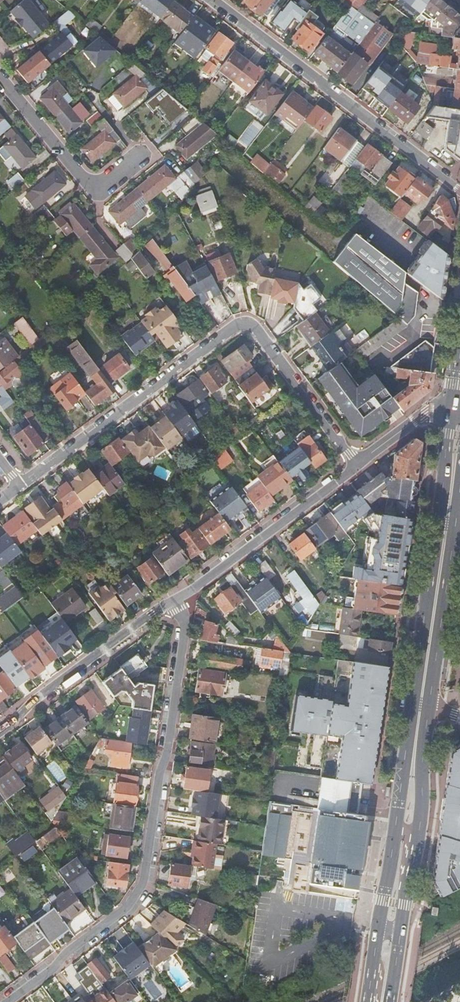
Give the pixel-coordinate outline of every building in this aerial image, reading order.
[(8,12),(14,19),(13,19),(19,27),(20,26),(26,33),(27,32),(32,38),(49,25),(28,0),(22,0),(8,12)] [(144,1),(158,11),(166,0),(145,0),(144,1)] [(246,0),(244,3),(252,9),(259,0),(246,0)] [(252,9),(260,15),(262,13),(266,16),(277,1),(277,0),(259,0),(252,9)] [(293,19),(298,23),(311,6),(303,0),(300,0),(296,4),(291,0),(288,0),(283,6),(283,12),(277,7),(276,7),(272,13),(272,14),(274,15),(269,22),(283,32),(293,19)] [(350,6),(373,24),(375,22),(378,18),(359,4),(362,0),(354,0),(350,6)] [(394,8),(412,22),(419,13),(422,9),(410,0),(400,0),(394,8)] [(440,0),(429,0),(422,9),(419,13),(426,19),(432,20),(431,27),(441,29),(440,36),(452,38),(459,39),(459,16),(440,0)] [(160,18),(180,34),(193,17),(173,1),(160,18)] [(134,10),(130,14),(140,22),(144,17),(143,16),(148,10),(141,4),(135,10),(134,10)] [(373,24),(350,6),(340,18),(359,32),(364,36),(373,24)] [(82,15),(79,20),(85,24),(88,19),(82,15)] [(194,16),(193,17),(180,34),(175,41),(195,57),(200,51),(214,32),(194,16)] [(359,32),(340,18),(334,25),(314,52),(325,61),(324,62),(337,72),(344,62),(350,55),(351,54),(350,53),(349,52),(348,53),(339,46),(347,35),(350,37),(345,45),(353,51),(360,42),(364,36),(359,32)] [(306,21),(292,39),(308,51),(322,34),(306,21)] [(375,22),(373,24),(364,36),(360,42),(353,51),(351,54),(350,55),(344,62),(359,73),(361,75),(392,34),(375,22)] [(94,23),(91,27),(97,32),(100,28),(94,23)] [(85,27),(81,32),(90,40),(95,35),(85,27)] [(61,33),(39,51),(49,64),(71,46),(72,46),(61,32),(60,32),(61,33)] [(218,33),(207,48),(221,59),(232,43),(218,33)] [(452,38),(450,48),(458,49),(456,65),(449,64),(450,57),(430,54),(429,65),(436,66),(453,69),(456,69),(459,70),(459,39),(452,38)] [(402,48),(397,42),(392,48),(398,52),(402,48)] [(240,53),(235,48),(222,65),(218,70),(248,93),(264,71),(258,66),(256,68),(241,56),(239,55),(240,53)] [(49,64),(39,51),(16,69),(15,69),(27,83),(28,82),(27,82),(49,64)] [(200,51),(195,57),(195,58),(204,65),(209,58),(200,51)] [(91,55),(78,66),(79,67),(93,83),(92,84),(93,84),(106,73),(105,73),(92,56),(91,55)] [(131,63),(121,55),(114,61),(122,71),(126,68),(131,63)] [(143,57),(136,65),(148,75),(155,66),(143,57)] [(213,70),(216,72),(218,70),(222,65),(212,58),(203,70),(209,74),(213,70)] [(344,62),(337,72),(336,73),(351,84),(359,73),(344,62)] [(153,82),(131,63),(126,68),(135,75),(134,75),(134,76),(113,93),(112,93),(123,107),(124,106),(145,89),(146,88),(153,82)] [(387,108),(399,92),(386,82),(392,74),(380,65),(366,83),(374,88),(369,94),(387,108)] [(453,69),(436,66),(435,73),(452,76),(453,69)] [(456,69),(455,80),(452,79),(452,83),(454,83),(454,89),(453,91),(457,91),(459,92),(459,70),(456,69)] [(445,80),(422,77),(425,85),(444,87),(445,80)] [(281,94),(265,81),(250,101),(267,114),(281,94)] [(444,87),(425,85),(427,90),(435,91),(433,106),(441,107),(444,87)] [(40,98),(54,115),(67,105),(54,88),(53,87),(39,98),(40,98)] [(457,91),(453,91),(453,92),(451,106),(455,107),(459,108),(459,92),(457,91)] [(291,92),(275,113),(283,119),(286,114),(299,125),(312,107),(305,102),(303,104),(300,102),(302,100),(291,92)] [(418,106),(399,92),(387,108),(406,123),(418,106)] [(67,105),(54,115),(68,132),(68,133),(82,122),(81,122),(80,120),(87,113),(79,103),(71,110),(67,105)] [(316,106),(305,120),(321,132),(331,118),(316,106)] [(433,106),(432,106),(414,130),(426,139),(433,129),(424,122),(428,117),(448,120),(444,149),(454,156),(456,157),(458,157),(459,156),(459,110),(455,109),(451,108),(441,107),(433,106)] [(154,107),(140,118),(141,119),(155,135),(154,136),(155,136),(169,125),(168,125),(154,108),(155,108),(154,107)] [(97,111),(85,120),(91,127),(102,118),(97,111)] [(187,111),(175,120),(181,127),(193,118),(187,111)] [(283,119),(296,129),(299,125),(286,114),(283,119)] [(10,127),(3,118),(2,118),(0,115),(0,135),(10,127)] [(114,144),(120,139),(103,118),(97,123),(103,131),(82,148),(82,147),(81,148),(92,162),(93,161),(92,161),(114,143),(114,144)] [(175,145),(175,146),(186,160),(187,159),(186,158),(208,141),(209,141),(208,140),(215,134),(202,123),(198,127),(198,126),(197,127),(197,128),(176,145),(175,145)] [(339,128),(318,154),(326,160),(331,154),(342,162),(357,142),(339,128)] [(16,134),(2,145),(3,146),(4,145),(21,167),(21,168),(22,168),(35,157),(35,156),(34,157),(16,135),(17,135),(16,134)] [(367,144),(356,158),(365,166),(360,173),(375,185),(391,163),(367,144)] [(251,163),(263,173),(268,165),(257,156),(251,163)] [(350,166),(360,173),(365,166),(356,158),(350,166)] [(187,191),(193,185),(193,184),(183,172),(175,178),(164,164),(163,165),(164,166),(136,188),(147,201),(168,184),(179,197),(187,191)] [(273,166),(267,173),(282,185),(288,177),(273,166)] [(183,172),(193,184),(199,178),(189,167),(183,172)] [(404,192),(416,177),(409,171),(407,174),(398,168),(393,174),(391,173),(388,177),(389,178),(390,179),(386,184),(401,197),(404,193),(404,192)] [(31,189),(42,203),(43,202),(42,202),(64,184),(64,185),(65,184),(54,171),(53,171),(32,189),(31,189)] [(14,188),(23,180),(17,172),(7,180),(14,188)] [(432,189),(416,177),(404,192),(404,193),(418,203),(422,197),(423,198),(425,197),(432,189)] [(337,183),(326,198),(334,204),(345,189),(337,183)] [(139,207),(147,201),(136,188),(109,210),(108,210),(108,211),(119,224),(120,224),(119,223),(124,220),(130,227),(145,215),(139,207)] [(195,195),(201,212),(219,206),(213,189),(195,195)] [(452,229),(453,217),(447,200),(446,200),(440,195),(431,210),(428,208),(427,210),(429,212),(452,229)] [(453,198),(447,200),(453,217),(455,202),(453,198)] [(400,199),(390,212),(401,220),(411,207),(400,199)] [(72,229),(78,237),(91,226),(73,204),(73,203),(71,204),(69,202),(58,211),(59,214),(60,215),(60,214),(60,215),(53,221),(65,235),(72,229)] [(33,213),(37,219),(48,210),(43,205),(33,213)] [(319,209),(314,215),(319,218),(324,213),(319,209)] [(48,210),(37,219),(43,226),(54,217),(48,210)] [(434,227),(450,240),(452,229),(429,212),(418,228),(428,235),(434,227)] [(91,226),(78,237),(96,258),(96,259),(89,265),(96,274),(117,257),(110,248),(109,248),(91,226)] [(354,234),(347,243),(403,290),(405,272),(363,240),(359,237),(361,236),(358,234),(357,235),(354,234)] [(130,239),(124,244),(133,254),(138,249),(130,239)] [(151,239),(144,246),(167,272),(162,275),(164,278),(166,276),(185,301),(193,295),(192,294),(172,267),(151,239)] [(420,254),(414,262),(444,285),(448,256),(427,240),(418,253),(420,254)] [(332,261),(395,314),(401,305),(403,290),(347,243),(332,261)] [(123,245),(116,251),(125,261),(132,255),(123,245)] [(130,259),(144,278),(152,272),(148,266),(141,257),(137,252),(130,259)] [(228,254),(208,262),(215,280),(235,272),(228,254)] [(143,256),(141,257),(148,266),(150,265),(143,256)] [(273,278),(275,269),(265,267),(262,269),(255,259),(246,265),(246,270),(250,276),(249,282),(259,284),(257,293),(264,294),(270,296),(273,278)] [(172,267),(192,294),(193,295),(200,304),(208,300),(207,300),(206,297),(219,290),(214,282),(205,266),(193,273),(186,260),(172,267)] [(136,268),(130,261),(125,265),(130,272),(136,268)] [(406,273),(442,299),(444,285),(414,262),(406,273)] [(270,296),(269,298),(277,300),(277,301),(286,303),(286,301),(294,303),(298,284),(291,282),(289,279),(283,278),(280,280),(273,278),(270,296)] [(179,333),(183,330),(177,322),(168,310),(165,306),(159,311),(157,309),(155,310),(154,308),(144,315),(146,317),(140,322),(141,323),(150,335),(154,331),(166,347),(181,336),(179,333)] [(313,312),(296,325),(311,345),(328,332),(313,312)] [(405,325),(398,318),(377,333),(355,349),(361,358),(405,325)] [(119,337),(134,356),(154,341),(150,335),(141,323),(128,332),(127,331),(119,337)] [(311,345),(310,346),(317,356),(320,354),(323,358),(321,360),(328,369),(339,361),(348,355),(341,346),(354,336),(352,332),(344,338),(335,327),(328,332),(311,345)] [(39,338),(36,341),(40,346),(46,341),(42,335),(39,338)] [(433,346),(423,339),(385,367),(397,368),(429,372),(433,346)] [(40,346),(36,341),(20,354),(25,359),(40,346)] [(85,394),(94,406),(114,391),(107,382),(98,369),(76,341),(67,348),(93,381),(94,381),(96,384),(84,393),(85,394)] [(243,345),(221,361),(237,382),(240,386),(245,382),(242,377),(253,368),(250,364),(253,362),(249,357),(251,356),(247,351),(246,349),(243,345)] [(98,369),(107,382),(112,378),(114,380),(128,369),(125,365),(130,361),(122,351),(110,361),(98,369)] [(7,352),(3,354),(8,362),(13,359),(7,352)] [(20,354),(14,359),(18,365),(25,359),(20,354)] [(0,371),(0,384),(1,385),(4,389),(11,384),(11,381),(9,378),(13,376),(15,378),(18,378),(23,375),(13,360),(0,371)] [(357,386),(339,361),(328,369),(317,378),(359,435),(397,406),(391,398),(373,374),(357,386)] [(199,378),(212,396),(214,394),(213,392),(226,382),(215,367),(199,378)] [(408,387),(391,398),(397,406),(400,410),(425,391),(428,386),(430,372),(429,372),(397,368),(395,377),(409,378),(408,387)] [(240,386),(238,387),(251,403),(269,390),(266,386),(269,383),(265,377),(263,378),(258,372),(256,373),(245,382),(240,386)] [(76,401),(85,394),(84,393),(70,374),(49,389),(65,410),(76,402),(76,401)] [(180,404),(188,414),(204,402),(198,393),(203,389),(197,380),(185,389),(184,387),(178,391),(179,393),(177,394),(183,402),(180,404)] [(166,449),(172,445),(181,438),(180,436),(189,429),(195,424),(188,414),(180,404),(177,400),(168,406),(170,408),(164,413),(166,415),(156,422),(150,427),(164,447),(165,447),(166,449)] [(22,405),(18,408),(22,413),(23,415),(27,412),(22,405)] [(23,415),(44,443),(50,439),(28,411),(27,412),(23,415)] [(23,415),(22,413),(18,417),(27,430),(16,438),(28,455),(38,447),(44,443),(23,415)] [(166,415),(164,413),(154,420),(156,422),(166,415)] [(248,422),(238,430),(241,435),(252,427),(258,422),(257,420),(254,422),(253,420),(249,423),(248,422)] [(150,427),(148,425),(137,434),(131,438),(128,434),(127,434),(120,440),(137,462),(147,455),(153,456),(164,447),(150,427)] [(200,446),(207,441),(198,428),(191,434),(200,446)] [(131,438),(137,434),(133,429),(126,434),(127,434),(128,434),(131,438)] [(191,431),(189,429),(180,436),(181,438),(191,431)] [(309,461),(314,467),(324,459),(307,435),(296,443),(299,447),(309,461)] [(117,438),(101,450),(111,464),(127,452),(117,438)] [(183,441),(181,438),(172,445),(174,448),(183,441)] [(394,454),(390,477),(415,480),(420,445),(412,440),(394,454)] [(231,443),(216,453),(210,458),(215,465),(236,449),(231,443)] [(155,457),(166,449),(165,447),(164,447),(153,456),(155,457)] [(289,476),(309,461),(299,447),(279,462),(289,476)] [(261,483),(265,488),(274,481),(276,485),(288,476),(278,462),(257,477),(261,483)] [(103,488),(108,495),(124,483),(109,463),(103,467),(105,469),(94,477),(102,487),(103,488)] [(248,479),(255,474),(247,463),(240,468),(248,479)] [(190,465),(182,471),(186,476),(189,474),(194,470),(190,465)] [(67,484),(77,497),(82,503),(103,488),(102,487),(94,477),(93,475),(88,469),(81,474),(74,479),(67,484)] [(357,490),(367,504),(377,496),(387,497),(412,500),(415,480),(390,477),(387,476),(382,471),(375,477),(373,478),(370,480),(357,490)] [(278,488),(290,479),(288,476),(276,485),(278,488)] [(265,488),(270,494),(278,488),(276,485),(274,481),(265,488)] [(65,505),(77,497),(67,484),(66,482),(58,487),(60,490),(56,493),(65,505)] [(258,510),(273,499),(270,494),(265,488),(261,483),(246,494),(258,510)] [(230,486),(210,501),(226,522),(238,514),(237,512),(242,508),(243,510),(246,507),(230,486)] [(349,513),(352,518),(368,506),(357,492),(345,500),(352,510),(349,513)] [(40,497),(24,508),(34,522),(32,523),(37,529),(38,531),(59,516),(53,508),(50,510),(40,497)] [(397,505),(395,516),(410,518),(412,500),(387,497),(386,503),(390,504),(397,505)] [(7,533),(16,545),(37,529),(32,523),(23,511),(2,527),(7,533)] [(384,514),(374,513),(371,512),(369,523),(392,526),(408,529),(410,518),(395,516),(384,514)] [(218,513),(198,528),(210,543),(230,529),(218,513)] [(340,527),(329,513),(306,530),(317,545),(332,534),(338,541),(346,534),(340,527)] [(196,529),(179,542),(190,557),(208,544),(196,529)] [(300,559),(315,547),(304,532),(288,544),(300,559)] [(20,551),(16,545),(7,533),(0,537),(0,566),(20,551)] [(152,553),(167,574),(188,559),(173,538),(152,553)] [(366,547),(354,545),(345,559),(345,563),(358,565),(364,566),(366,547)] [(82,547),(61,562),(64,566),(75,558),(85,551),(82,547)] [(365,565),(362,579),(400,584),(405,552),(368,547),(365,565)] [(78,563),(88,556),(85,551),(75,558),(78,563)] [(151,557),(137,567),(148,582),(154,578),(156,580),(163,574),(151,557)] [(78,563),(75,558),(64,566),(69,572),(78,566),(78,563)] [(264,576),(267,579),(274,574),(265,562),(258,567),(264,576)] [(299,589),(302,593),(308,588),(294,569),(287,575),(298,589),(299,589)] [(14,586),(5,574),(0,577),(0,584),(6,592),(14,586)] [(117,576),(108,583),(115,592),(125,604),(140,592),(128,576),(120,581),(117,576)] [(250,598),(261,612),(281,597),(267,579),(264,576),(258,581),(251,585),(244,590),(250,598)] [(360,609),(395,614),(400,584),(362,579),(356,578),(351,607),(360,609)] [(242,603),(250,598),(244,590),(237,581),(215,598),(226,613),(241,601),(242,603)] [(108,621),(124,609),(113,594),(115,592),(108,583),(108,582),(100,588),(98,586),(88,594),(108,621)] [(328,596),(318,584),(312,590),(322,601),(328,596)] [(308,588),(302,593),(305,597),(294,606),(298,612),(305,607),(313,613),(313,612),(319,603),(308,588)] [(51,604),(64,622),(85,606),(71,589),(51,604)] [(0,603),(0,611),(1,613),(4,611),(17,601),(22,597),(17,590),(0,603)] [(20,606),(17,601),(4,611),(7,616),(16,609),(20,606)] [(341,618),(339,633),(357,636),(360,609),(351,607),(342,606),(341,618)] [(98,623),(103,619),(95,607),(89,612),(98,623)] [(303,614),(297,619),(304,628),(308,621),(303,614)] [(200,639),(216,641),(217,636),(213,635),(216,625),(205,622),(200,639)] [(45,640),(51,648),(69,635),(62,627),(45,640)] [(391,641),(357,636),(355,647),(380,651),(385,651),(389,652),(391,641)] [(29,648),(10,661),(20,674),(24,671),(25,673),(40,662),(29,648)] [(280,665),(283,650),(262,648),(261,655),(259,655),(258,658),(261,658),(260,662),(280,665)] [(128,660),(120,666),(130,680),(130,679),(148,666),(137,653),(128,660)] [(218,667),(230,669),(231,658),(200,653),(198,664),(208,665),(218,667)] [(321,769),(320,776),(321,776),(361,782),(371,783),(387,665),(337,658),(334,677),(318,675),(316,689),(319,689),(318,698),(294,695),(289,730),(313,733),(312,739),(308,739),(305,766),(321,769)] [(217,672),(218,667),(208,665),(207,671),(199,670),(196,691),(222,695),(226,673),(217,672)] [(102,681),(113,696),(120,691),(125,690),(133,700),(131,707),(149,709),(153,684),(138,682),(134,685),(130,679),(130,680),(120,666),(119,666),(120,667),(102,681)] [(0,673),(0,699),(15,688),(2,671),(0,673)] [(120,705),(113,696),(102,681),(91,689),(99,701),(112,718),(120,705)] [(99,701),(91,689),(76,701),(84,712),(93,706),(94,708),(98,705),(97,703),(99,701)] [(76,705),(60,717),(72,733),(88,721),(76,705)] [(189,738),(214,742),(218,717),(193,714),(189,738)] [(45,729),(56,745),(61,751),(77,739),(72,733),(60,717),(45,729)] [(133,719),(132,727),(137,728),(136,740),(145,741),(148,723),(139,721),(139,719),(133,719)] [(37,754),(35,755),(40,761),(45,758),(40,752),(52,742),(40,726),(25,738),(37,754)] [(93,737),(86,744),(90,748),(97,741),(93,737)] [(107,740),(105,748),(121,750),(120,756),(118,754),(116,754),(115,757),(129,759),(131,743),(107,740)] [(5,754),(4,754),(16,770),(32,758),(20,742),(11,749),(9,749),(5,752),(5,754)] [(191,742),(189,762),(201,763),(214,764),(214,761),(215,754),(213,754),(214,744),(209,744),(191,742)] [(459,746),(459,742),(451,748),(453,750),(459,746)] [(453,750),(450,752),(446,784),(459,788),(459,746),(453,750)] [(268,750),(265,774),(272,776),(273,770),(276,751),(268,750)] [(4,798),(19,787),(18,786),(23,783),(5,758),(0,762),(0,768),(0,793),(4,798)] [(184,783),(183,787),(198,790),(206,791),(210,770),(196,768),(186,767),(185,775),(185,778),(184,783)] [(83,768),(78,775),(77,777),(75,784),(72,792),(80,793),(82,785),(87,768),(83,768)] [(134,805),(138,776),(124,774),(122,782),(116,781),(113,802),(134,805)] [(308,797),(307,806),(357,813),(361,782),(321,776),(319,799),(308,797)] [(45,809),(65,794),(57,784),(53,786),(55,790),(39,801),(45,809)] [(219,793),(215,818),(224,819),(228,820),(232,820),(236,796),(235,796),(219,793)] [(268,800),(265,825),(264,834),(261,850),(261,855),(311,862),(308,882),(358,889),(361,864),(364,840),(363,839),(365,822),(363,822),(364,814),(357,813),(307,806),(268,800)] [(114,803),(106,802),(105,812),(112,813),(110,827),(130,830),(134,806),(114,803)] [(70,813),(57,811),(52,819),(68,821),(70,813)] [(211,843),(220,844),(224,819),(215,818),(200,816),(198,827),(201,828),(199,841),(211,843)] [(220,844),(225,844),(228,820),(224,819),(220,844)] [(265,825),(258,824),(257,833),(264,834),(265,825)] [(55,826),(35,841),(41,848),(43,846),(42,844),(46,842),(47,843),(60,833),(55,826)] [(105,833),(103,844),(107,845),(106,854),(126,857),(129,836),(105,833)] [(7,845),(10,849),(11,848),(15,854),(25,847),(26,848),(35,841),(30,834),(16,844),(13,840),(7,845)] [(439,835),(432,881),(441,896),(459,886),(459,841),(439,835)] [(192,865),(196,866),(216,868),(219,854),(209,853),(211,843),(199,841),(193,840),(191,850),(194,850),(192,865)] [(77,856),(58,871),(70,888),(75,895),(95,880),(86,868),(77,856)] [(128,863),(110,861),(106,883),(125,886),(128,863)] [(195,875),(196,866),(192,865),(190,865),(190,866),(171,863),(168,883),(187,886),(188,878),(191,879),(191,874),(195,875)] [(248,874),(245,893),(254,895),(257,875),(248,874)] [(53,907),(65,922),(76,914),(85,908),(75,895),(70,888),(57,899),(50,903),(53,907)] [(205,929),(215,904),(197,897),(188,922),(205,929)] [(38,929),(49,943),(69,928),(67,925),(65,922),(53,907),(33,922),(38,929)] [(158,932),(175,948),(183,939),(175,932),(184,922),(163,909),(150,924),(158,932)] [(65,922),(67,925),(78,917),(76,914),(65,922)] [(0,929),(0,954),(16,942),(4,926),(0,929)] [(9,932),(17,942),(25,936),(17,926),(9,932)] [(18,944),(28,958),(49,943),(38,929),(18,944)] [(149,963),(152,967),(176,949),(175,948),(158,932),(151,937),(144,942),(137,947),(149,963)] [(113,956),(129,978),(149,963),(137,947),(133,941),(123,948),(118,952),(113,956)] [(16,966),(6,952),(0,956),(0,960),(9,972),(16,966)] [(87,964),(101,982),(109,976),(95,958),(87,964)] [(110,992),(117,1001),(125,1001),(136,994),(126,981),(110,992)] [(91,1001),(115,1001),(105,989),(93,998),(95,999),(91,1001)] [(72,1001),(80,995),(78,993),(66,1001),(71,1001),(72,1001)]
